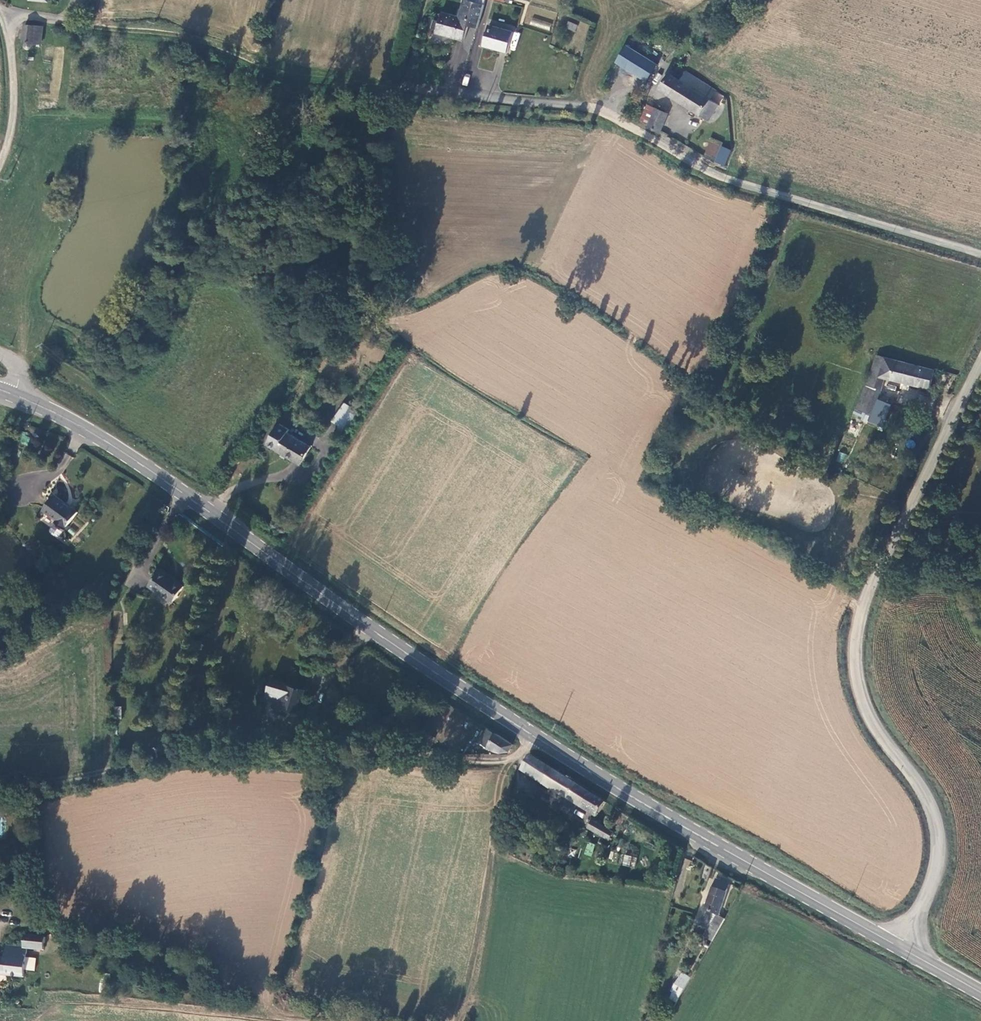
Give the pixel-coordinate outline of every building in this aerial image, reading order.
[(478,28),(485,4),(469,0),(465,0),(460,17),(442,12),(440,21),(436,20),(434,27),(438,29),(437,33),(464,40),(469,26),(478,28)] [(492,20),(490,24),(513,31),(514,26),(492,20)] [(567,22),(566,29),(575,31),(577,24),(567,22)] [(33,43),(35,26),(25,25),(23,42),(26,43),(25,45),(25,46),(25,48),(27,49),(28,49),(31,48),(31,47),(32,46),(31,43),(33,43)] [(489,25),(484,45),(508,52),(514,32),(489,25)] [(43,27),(35,26),(33,43),(42,44),(43,27)] [(617,62),(648,82),(659,65),(627,45),(617,62)] [(692,88),(698,79),(687,72),(681,81),(669,73),(659,89),(683,104),(693,88),(692,88)] [(711,99),(716,90),(698,79),(692,88),(693,88),(683,104),(709,120),(719,105),(711,99)] [(640,121),(649,125),(656,108),(647,104),(640,121)] [(668,114),(656,108),(649,125),(648,127),(660,133),(668,114)] [(715,161),(726,166),(732,151),(722,146),(715,161)] [(930,389),(934,370),(877,354),(867,385),(882,389),(885,378),(930,389)] [(871,415),(882,389),(867,385),(866,384),(856,409),(866,413),(871,415)] [(343,438),(360,412),(346,403),(334,420),(342,425),(336,433),(343,438)] [(864,420),(866,413),(856,409),(853,415),(864,420)] [(268,444),(277,450),(301,464),(312,447),(288,432),(290,430),(280,424),(268,444)] [(836,461),(843,463),(846,454),(839,452),(836,461)] [(76,512),(55,494),(44,509),(52,516),(51,518),(65,528),(76,512)] [(811,568),(807,576),(825,585),(829,578),(811,568)] [(161,570),(150,585),(173,603),(184,587),(161,570)] [(306,690),(272,679),(268,697),(277,700),(276,705),(299,711),(306,690)] [(487,728),(483,737),(492,742),(496,733),(487,728)] [(492,752),(509,754),(514,745),(496,733),(492,742),(483,737),(479,744),(492,752)] [(521,771),(542,784),(551,768),(531,755),(521,771)] [(595,817),(604,803),(551,768),(542,784),(595,817)] [(593,822),(589,831),(610,843),(615,834),(593,822)] [(584,854),(592,856),(595,844),(587,842),(584,854)] [(600,857),(605,847),(598,844),(593,854),(600,857)] [(623,855),(622,866),(634,867),(636,857),(623,855)] [(708,880),(713,867),(705,863),(701,877),(708,880)] [(705,939),(713,942),(725,923),(718,920),(730,887),(716,882),(700,928),(709,932),(705,939)] [(43,939),(22,937),(20,949),(3,947),(1,958),(0,958),(0,976),(24,979),(26,950),(42,951),(43,939)] [(678,1003),(692,979),(683,975),(673,992),(675,993),(671,999),(678,1003)]
